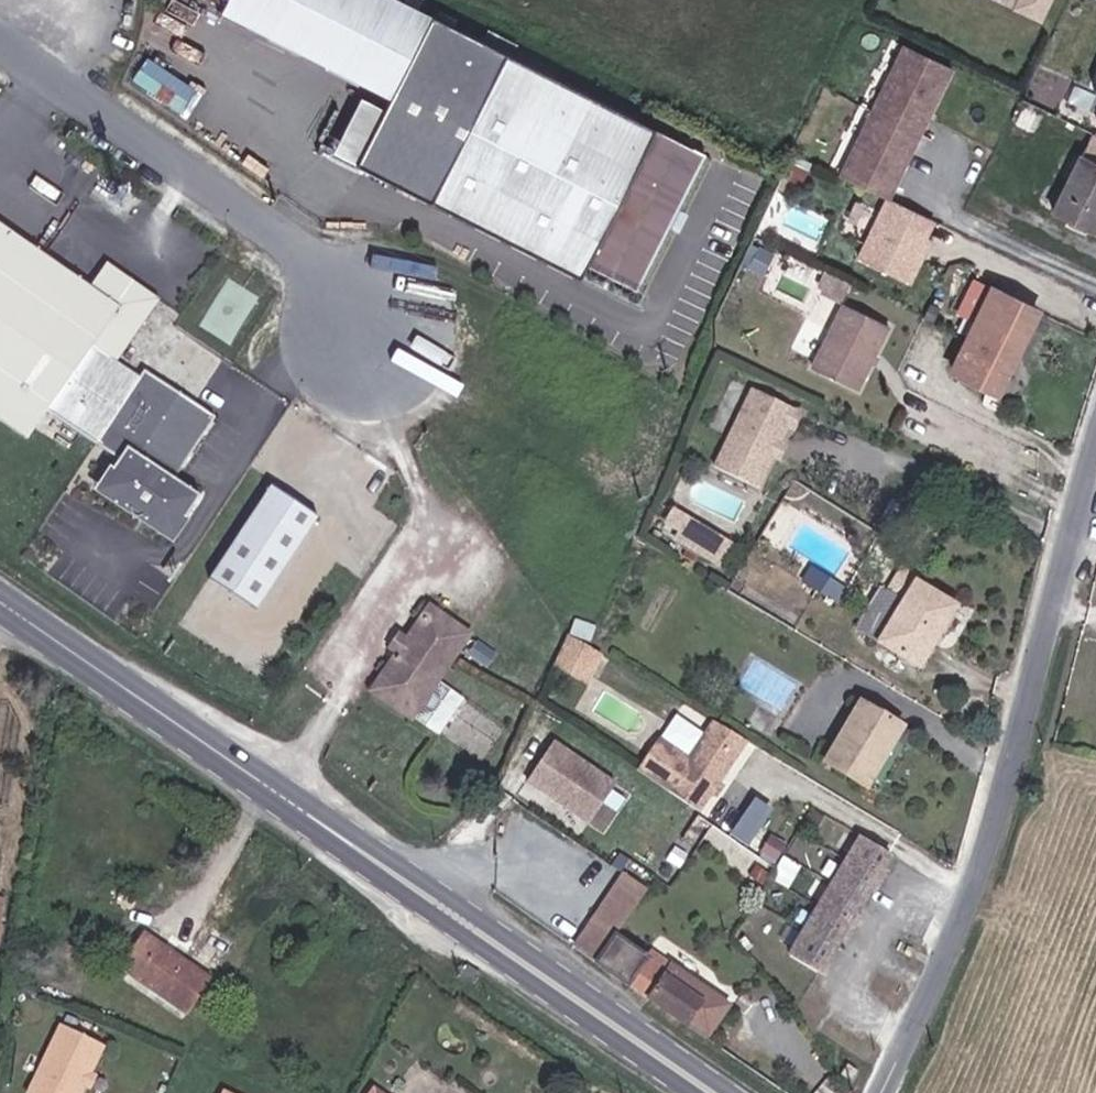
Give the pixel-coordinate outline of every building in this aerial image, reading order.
[(360,162),(431,14),(402,0),(229,0),(222,14),(368,84),(336,150),(360,162)] [(1044,21),(1055,0),(1001,0),(1044,21)] [(703,147),(431,14),(360,162),(582,270),(588,257),(638,281),(703,147)] [(833,171),(880,195),(947,58),(900,35),(833,171)] [(1052,214),(1091,234),(1095,225),(1095,163),(1081,156),(1075,169),(1052,214)] [(1032,204),(1052,214),(1075,169),(1055,159),(1032,204)] [(925,217),(880,195),(851,254),(902,278),(917,247),(912,244),(925,217)] [(93,290),(0,225),(0,425),(27,444),(48,415),(101,452),(145,381),(119,366),(163,303),(110,265),(93,290)] [(650,287),(638,281),(588,257),(582,270),(644,300),(650,287)] [(816,286),(842,300),(852,280),(826,266),(816,286)] [(975,323),(992,288),(975,279),(957,315),(975,323)] [(1038,311),(992,288),(975,323),(950,373),(996,395),(1038,311)] [(809,367),(854,390),(882,324),(837,302),(809,367)] [(156,521),(185,539),(210,498),(184,482),(222,418),(150,373),(145,381),(101,452),(120,465),(105,490),(140,511),(141,519),(141,525),(148,523),(156,521)] [(774,457),(781,444),(788,429),(793,432),(801,416),(753,392),(716,467),(759,488),(774,457)] [(786,446),(781,444),(774,457),(779,460),(786,446)] [(223,581),(271,611),(330,515),(282,485),(223,581)] [(140,511),(105,490),(102,495),(141,519),(140,511)] [(680,536),(691,518),(676,508),(664,527),(680,536)] [(691,518),(680,536),(705,552),(716,533),(691,518)] [(156,521),(148,523),(182,543),(185,539),(156,521)] [(732,542),(716,533),(705,552),(721,561),(732,542)] [(953,608),(899,575),(889,592),(904,601),(878,644),(916,667),(939,628),(941,629),(953,608)] [(818,594),(837,606),(847,589),(828,577),(818,594)] [(434,607),(410,640),(401,652),(374,689),(413,718),(414,716),(440,682),(473,636),(434,607)] [(401,652),(410,640),(403,634),(394,646),(401,652)] [(602,654),(570,636),(556,665),(587,684),(602,654)] [(440,682),(414,716),(440,735),(466,701),(440,682)] [(859,702),(822,763),(866,789),(902,728),(859,702)] [(715,722),(709,732),(739,752),(746,741),(715,722)] [(701,809),(739,752),(709,732),(693,754),(664,735),(642,768),(701,809)] [(558,737),(528,782),(601,831),(631,786),(558,737)] [(760,795),(733,832),(751,845),(778,808),(760,795)] [(818,972),(890,854),(862,837),(789,955),(818,972)] [(625,875),(608,898),(630,914),(646,890),(625,875)] [(608,898),(574,947),(596,962),(614,936),(630,914),(608,898)] [(118,968),(187,1016),(211,980),(143,933),(118,968)] [(665,972),(614,936),(596,962),(683,1025),(686,1021),(706,1036),(727,1006),(670,966),(665,972)] [(63,1026),(30,1092),(82,1092),(106,1046),(63,1026)] [(849,1081),(856,1072),(846,1065),(840,1074),(849,1081)]
